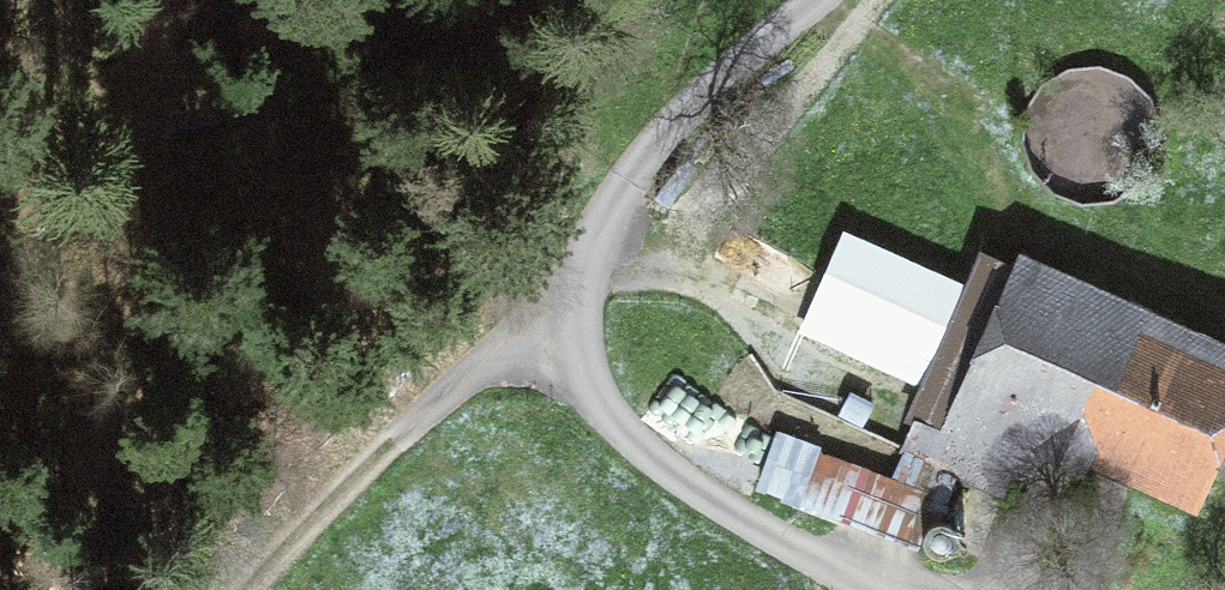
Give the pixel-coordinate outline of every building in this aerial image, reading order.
[(1167,492),(1215,395),(970,272),(940,333),(893,310),(898,300),(851,277),(821,336),(801,326),(782,366),(911,431),(900,454),(1043,526),(1082,449),(1167,492)] [(908,509),(814,453),(788,497),(882,553),(908,509)] [(923,529),(913,526),(897,533),(892,547),(895,558),(904,567),(917,568),(929,562),(933,552),(932,539),(923,529)]
